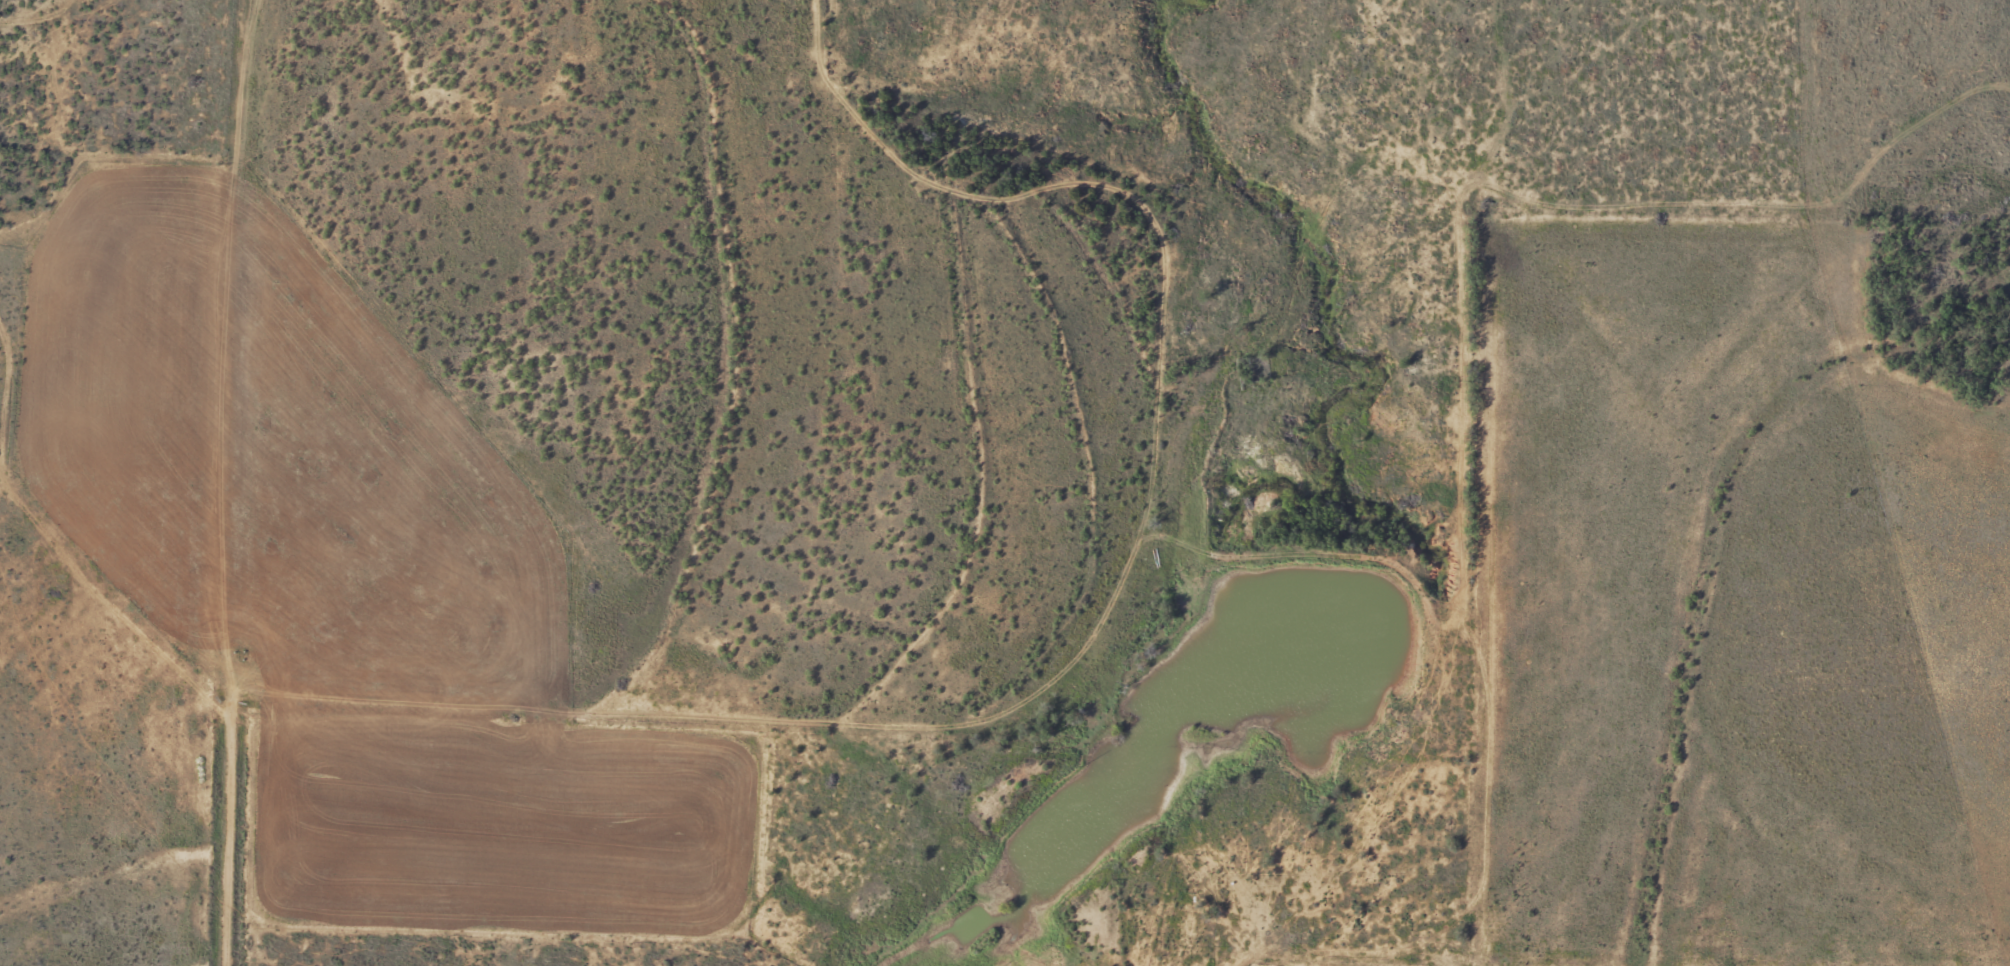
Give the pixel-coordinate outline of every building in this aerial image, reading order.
[(1203,415),(1203,405),(1182,405),(1182,415),(1203,415)]
